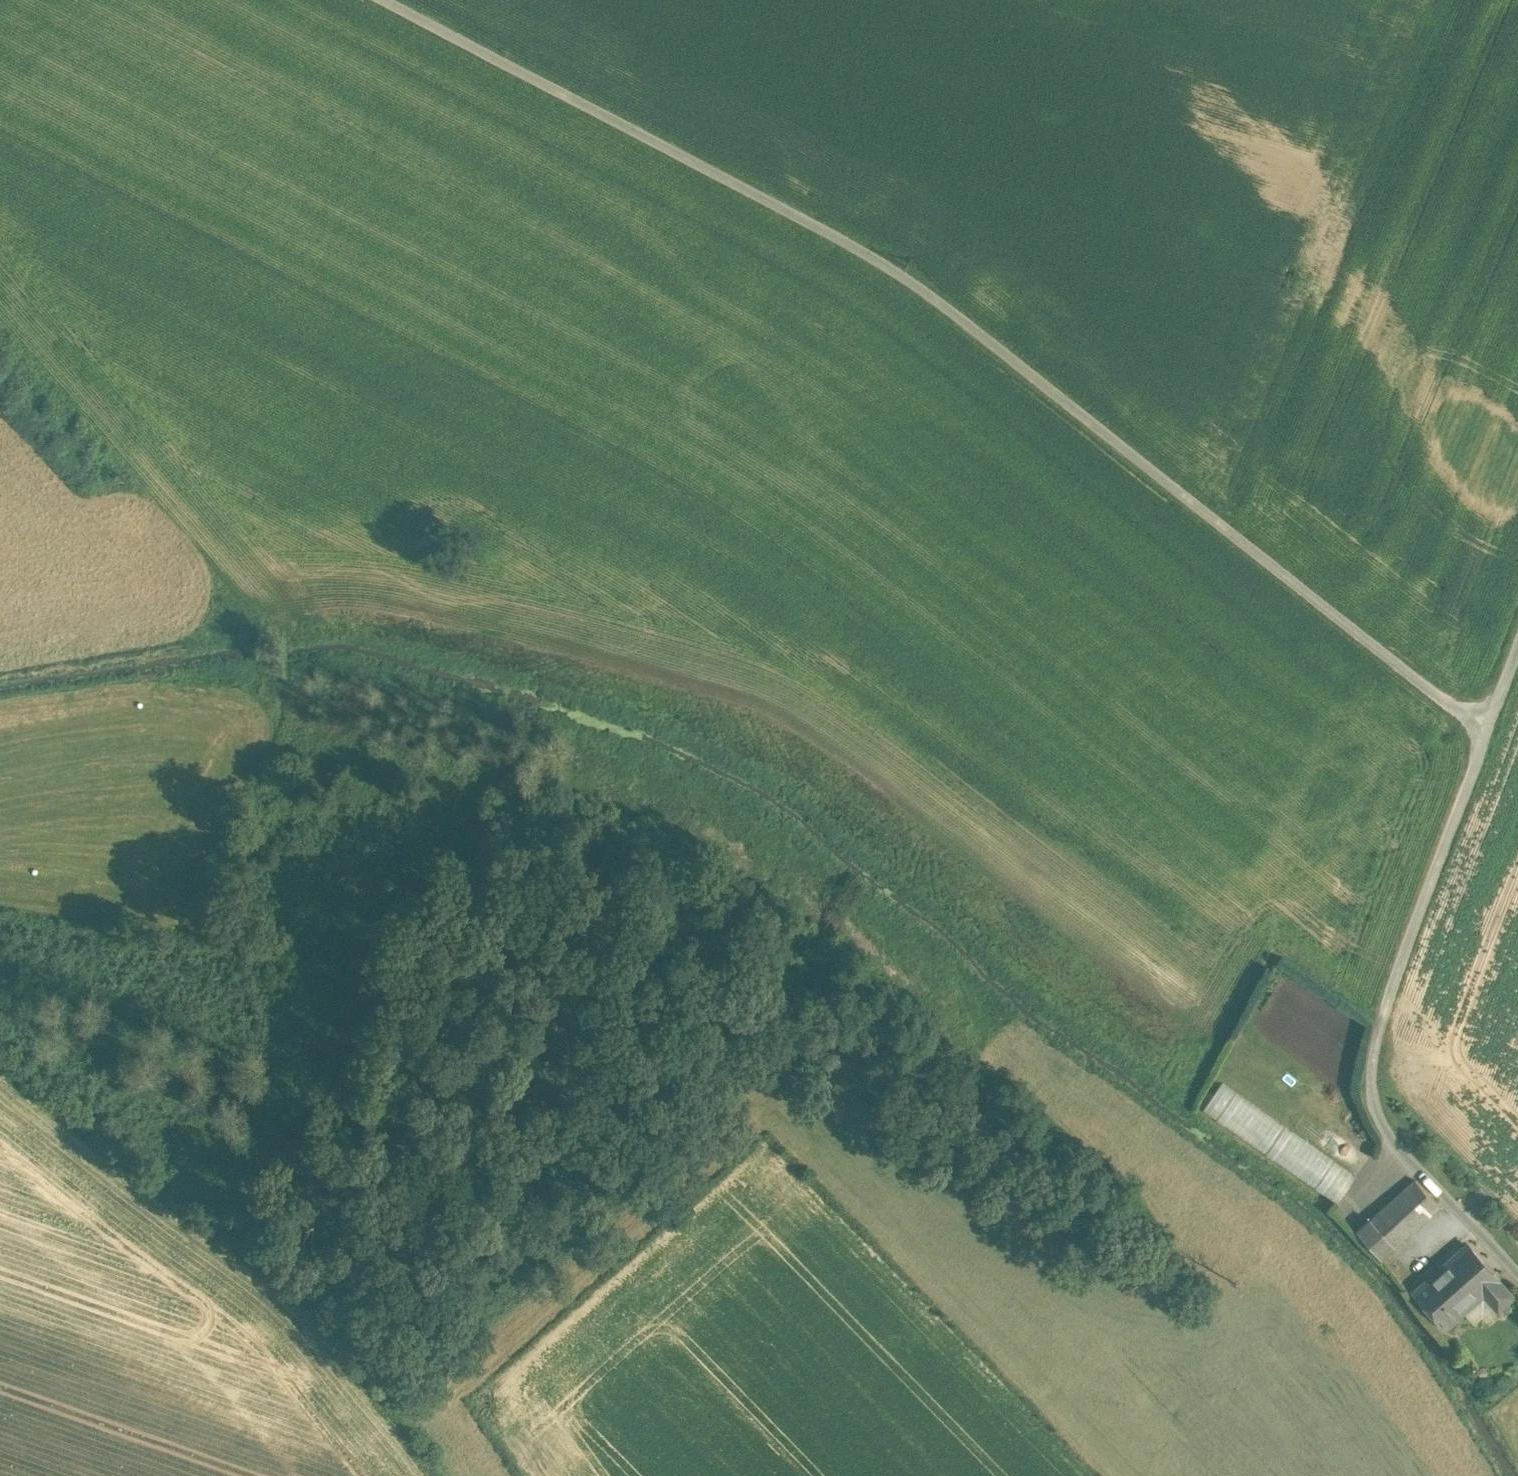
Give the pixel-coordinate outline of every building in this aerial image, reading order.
[(1203,1110),(1336,1204),(1356,1176),(1222,1081),(1203,1110)] [(1440,1206),(1416,1179),(1404,1190),(1429,1216),(1440,1206)] [(1429,1216),(1404,1190),(1384,1208),(1408,1235),(1429,1216)] [(1408,1235),(1384,1208),(1372,1219),(1396,1245),(1408,1235)] [(1396,1245),(1372,1219),(1358,1231),(1382,1258),(1396,1245)] [(1469,1244),(1414,1293),(1445,1328),(1464,1311),(1484,1293),(1499,1310),(1514,1296),(1499,1279),(1500,1279),(1469,1244)] [(1487,1320),(1499,1310),(1484,1293),(1464,1311),(1474,1322),(1483,1315),(1487,1320)]
